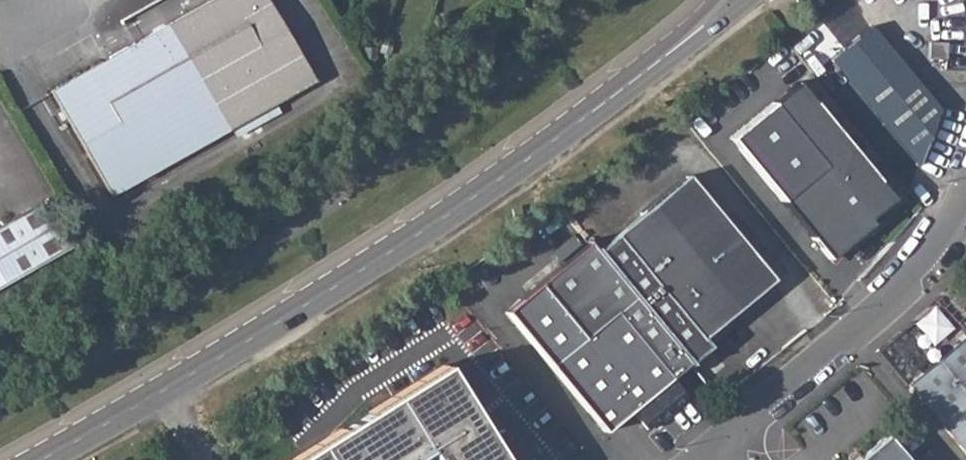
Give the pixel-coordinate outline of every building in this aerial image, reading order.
[(165,25),(225,129),(311,80),(265,0),(210,0),(165,25)] [(102,61),(50,92),(111,197),(226,130),(225,129),(165,25),(110,57),(113,64),(106,68),(102,61)] [(866,30),(825,63),(912,168),(934,114),(866,30)] [(794,85),(729,140),(820,249),(861,215),(834,184),(859,163),(794,85)] [(684,180),(616,236),(614,233),(593,250),(653,322),(689,364),(709,347),(700,337),(768,278),(684,180)] [(0,224),(0,287),(68,248),(41,201),(0,224)] [(586,242),(505,308),(605,431),(629,413),(643,430),(682,398),(668,381),(689,364),(653,322),(586,242)] [(907,385),(965,455),(965,340),(964,337),(907,385)] [(443,366),(290,459),(501,459),(443,366)] [(882,438),(854,459),(900,459),(882,438)]
